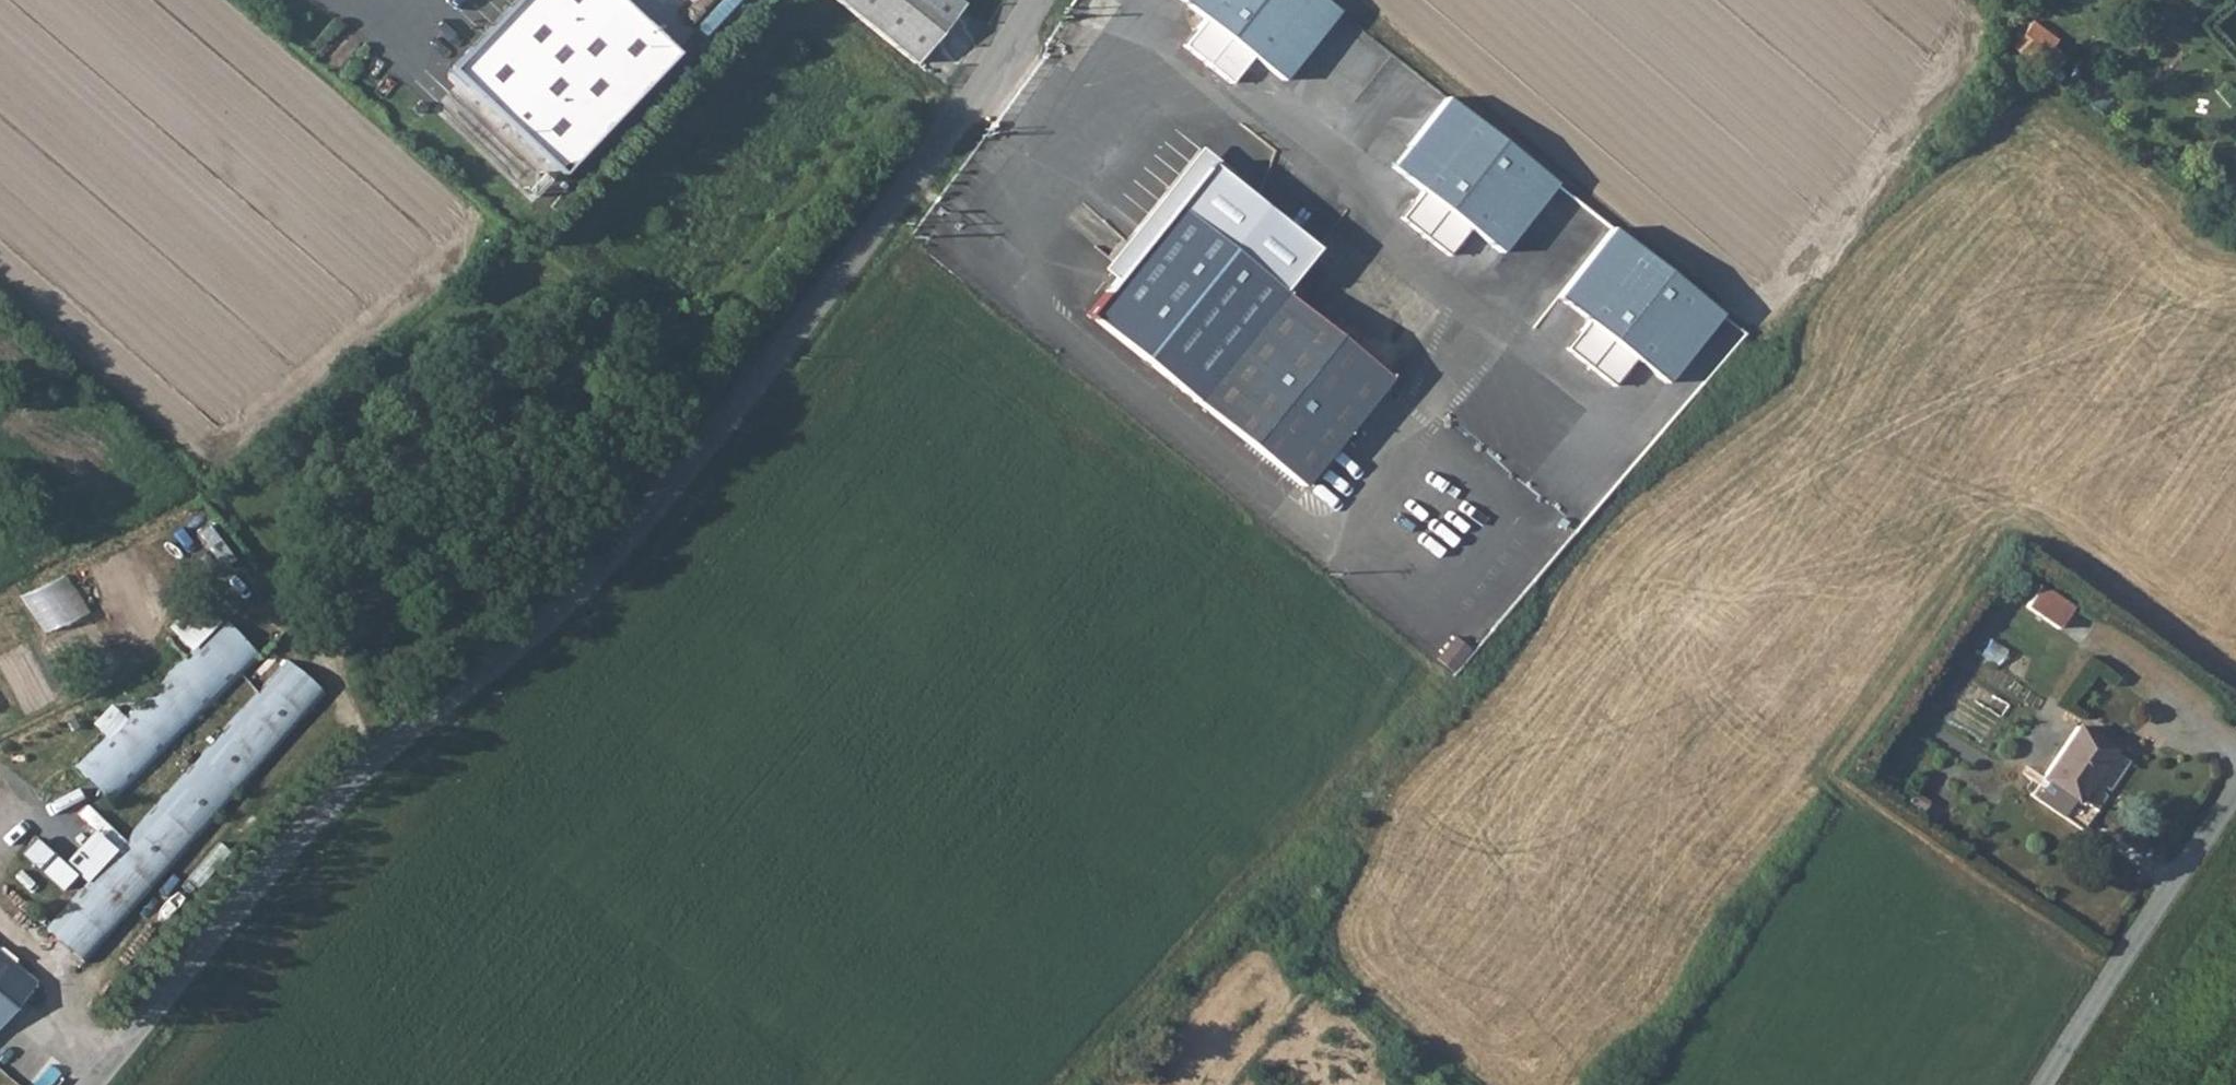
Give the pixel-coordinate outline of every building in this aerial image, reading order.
[(448,70),(559,175),(674,54),(617,0),(514,0),(448,70)] [(966,7),(957,0),(835,0),(918,67),(966,7)] [(1323,0),(1176,0),(1196,16),(1175,43),(1223,80),(1244,54),(1275,78),(1331,7),(1323,0)] [(2011,53),(2036,72),(2057,46),(2044,35),(2050,28),(2040,20),(2011,53)] [(2059,51),(2046,64),(2063,80),(2076,67),(2059,51)] [(1550,178),(1441,92),(1384,163),(1415,187),(1394,214),(1441,251),(1463,225),(1494,249),(1550,178)] [(1091,316),(1199,402),(1292,298),(1285,291),(1319,248),(1210,163),(1091,316)] [(1715,308),(1606,222),(1549,293),(1580,318),(1559,344),(1606,382),(1627,355),(1658,379),(1715,308)] [(1386,371),(1292,298),(1199,402),(1301,483),(1386,371)] [(45,630),(89,615),(76,576),(32,590),(45,630)] [(2073,611),(2040,588),(2025,609),(2057,631),(2073,611)] [(238,623),(83,764),(117,800),(271,659),(238,623)] [(94,966),(330,693),(291,659),(53,932),(94,966)] [(2127,764),(2081,731),(2034,799),(2080,830),(2127,764)] [(4,1038),(45,989),(0,951),(0,1035),(4,1038)]
